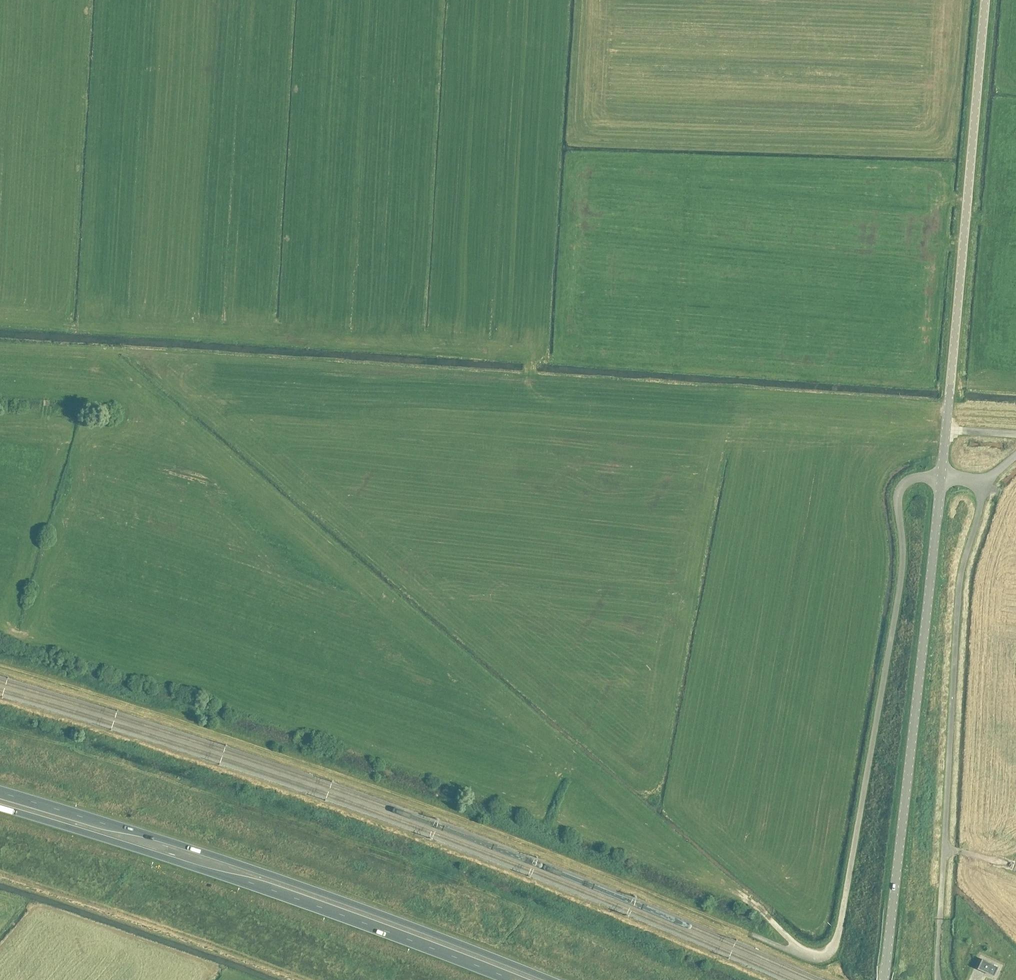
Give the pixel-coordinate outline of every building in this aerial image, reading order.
[(983,958),(979,967),(995,975),(1000,965),(983,958)]
